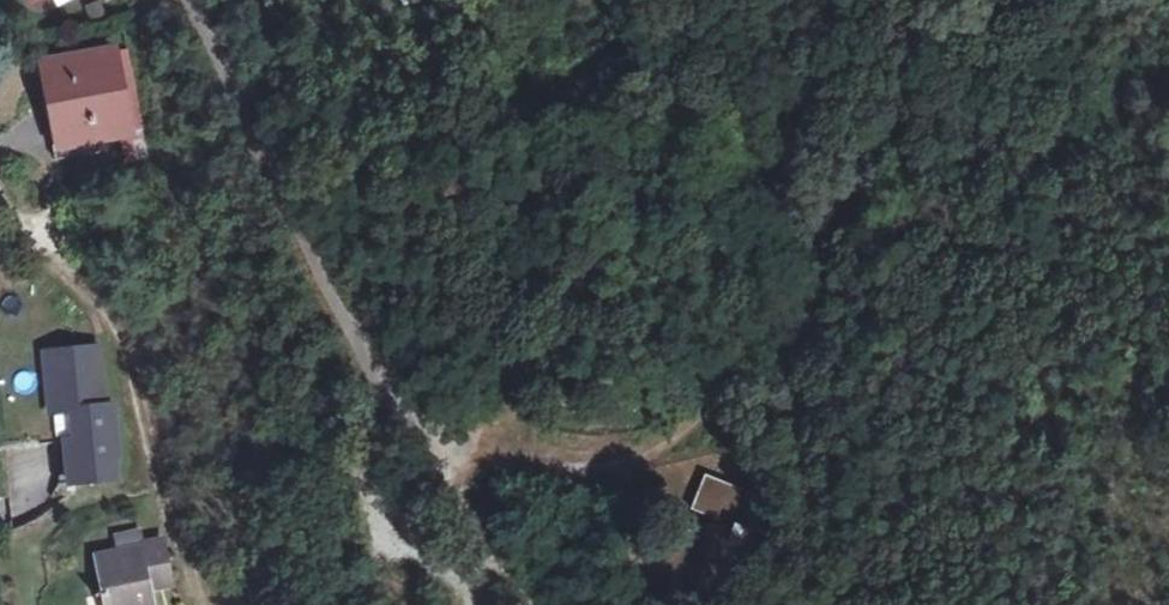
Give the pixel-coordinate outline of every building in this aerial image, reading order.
[(132,133),(113,52),(45,65),(47,74),(40,76),(58,161),(102,153),(100,140),(132,133)] [(100,348),(47,353),(53,416),(74,414),(77,440),(68,441),(73,486),(119,481),(117,459),(120,459),(114,406),(106,408),(100,348)] [(763,498),(706,476),(693,510),(720,521),(717,528),(705,528),(691,532),(677,543),(666,560),(663,574),(665,591),(672,604),(754,604),(755,604),(762,588),(762,567),(755,551),(747,541),(763,498)] [(143,549),(151,590),(172,586),(163,546),(143,549)] [(143,549),(98,558),(107,604),(154,604),(151,590),(143,549)]
